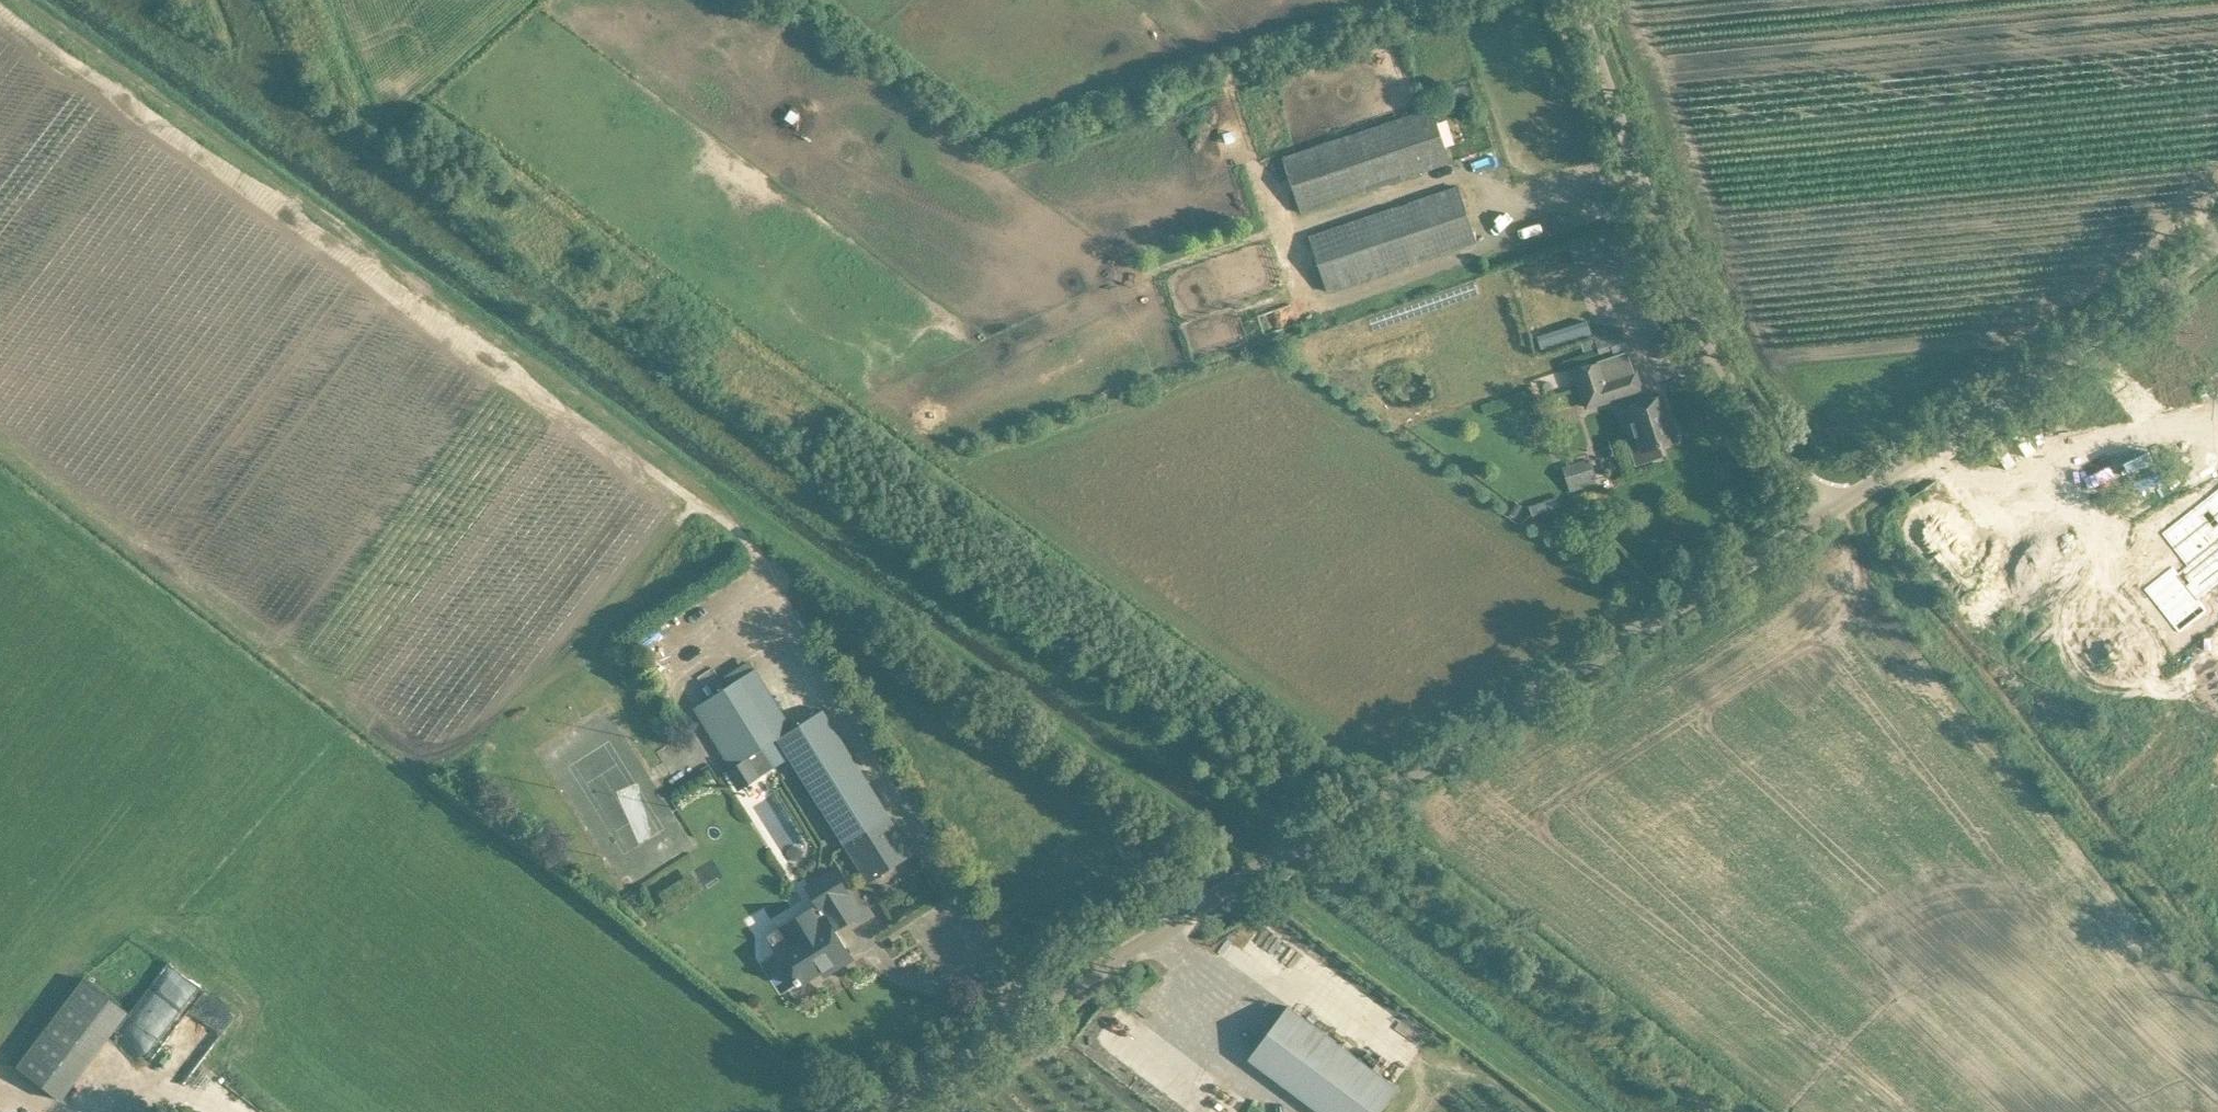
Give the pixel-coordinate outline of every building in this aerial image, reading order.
[(1283,158),(1301,212),(1450,162),(1432,108),(1283,158)] [(1309,236),(1328,291),(1456,247),(1476,241),(1459,187),(1309,236)] [(1544,349),(1594,332),(1589,318),(1539,335),(1544,349)] [(1622,329),(1608,334),(1615,353),(1629,349),(1622,329)] [(1631,354),(1576,371),(1588,407),(1642,390),(1631,354)] [(1664,456),(1660,446),(1677,440),(1676,437),(1679,433),(1677,425),(1672,424),(1663,397),(1624,409),(1629,424),(1635,422),(1639,436),(1629,440),(1637,465),(1664,456)] [(2135,428),(2018,495),(2037,528),(2153,461),(2135,428)] [(1564,469),(1572,493),(1597,485),(1589,461),(1564,469)] [(2146,590),(2181,632),(2208,609),(2198,598),(2217,582),(2217,485),(2161,533),(2188,566),(2178,574),(2172,568),(2146,590)] [(891,817),(824,711),(796,728),(756,666),(691,706),(730,768),(760,749),(772,769),(791,758),(846,845),(853,840),(876,876),(906,857),(883,822),(891,817)] [(850,892),(835,868),(807,886),(822,910),(850,892)] [(778,951),(787,966),(799,984),(833,963),(836,969),(853,958),(826,914),(811,924),(814,929),(778,951)] [(154,1047),(201,985),(169,960),(122,1023),(154,1047)] [(131,1001),(80,966),(13,1061),(64,1096),(131,1001)] [(1266,1071),(1321,1111),(1380,1111),(1398,1088),(1288,1006),(1249,1058),(1266,1071)]
